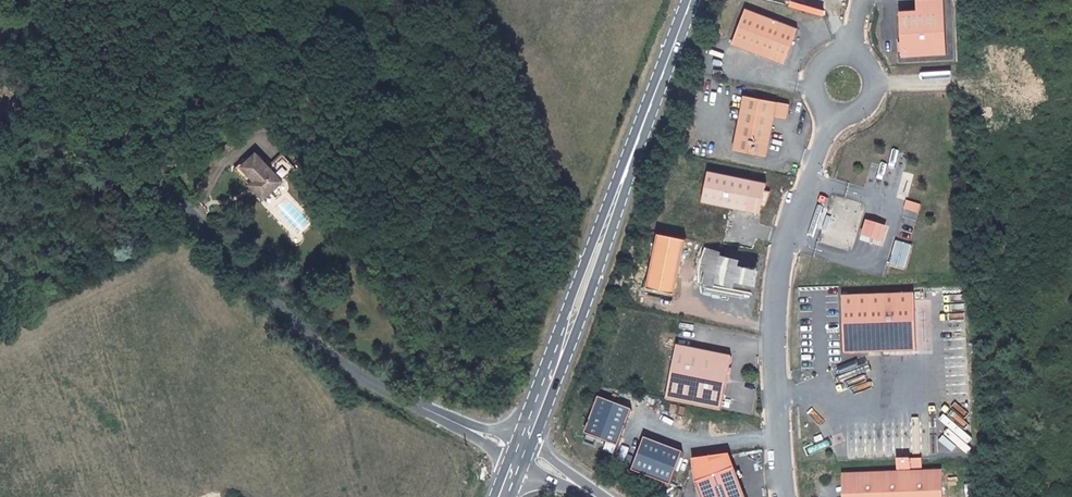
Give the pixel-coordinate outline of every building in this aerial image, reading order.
[(738,33),(791,54),(804,18),(759,0),(752,0),(738,33)] [(908,1),(910,47),(955,45),(953,0),(926,0),(908,1)] [(796,94),(751,85),(740,140),(773,146),(781,106),(793,108),(796,94)] [(265,185),(276,197),(295,179),(269,148),(253,162),(269,182),(265,185)] [(714,160),(708,191),(766,203),(768,195),(771,196),(776,182),(771,181),(773,173),(714,160)] [(909,201),(924,206),(926,198),(912,194),(909,201)] [(860,237),(882,243),(888,225),(866,219),(860,237)] [(653,277),(680,283),(692,228),(664,223),(653,277)] [(894,258),(909,263),(917,239),(901,234),(894,258)] [(849,346),(920,344),(919,288),(848,289),(849,346)] [(736,350),(682,338),(670,392),(724,404),(736,350)] [(589,425),(621,438),(635,402),(603,390),(589,425)] [(635,463),(673,478),(685,445),(647,430),(635,463)] [(852,471),(853,496),(943,496),(942,468),(923,469),(923,454),(901,454),(901,469),(852,471)] [(738,461),(698,476),(706,496),(751,496),(738,461)]
